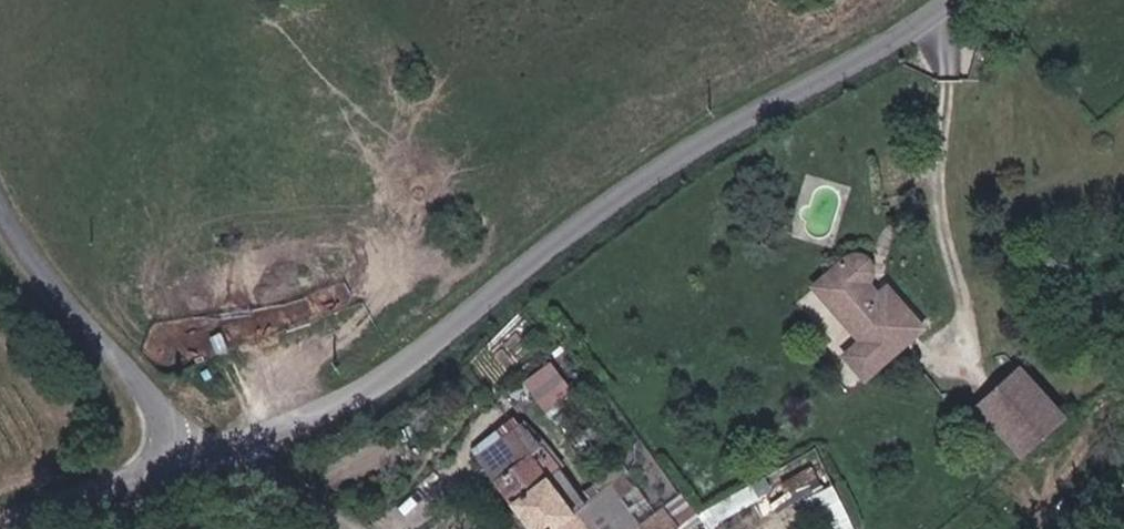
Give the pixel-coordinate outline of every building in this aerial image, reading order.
[(864,253),(858,251),(853,251),(814,276),(855,337),(839,349),(858,377),(918,333),(893,295),(879,303),(870,287),(877,268),(875,262),(870,256),(864,253)] [(543,409),(572,389),(550,357),(521,377),(543,409)] [(1059,416),(1016,365),(974,401),(1016,452),(1059,416)] [(584,522),(572,507),(559,493),(540,471),(550,463),(539,447),(526,456),(516,441),(528,435),(521,426),(474,464),(519,517),(506,528),(590,528),(584,522)] [(259,493),(268,500),(275,492),(260,480),(253,488),(259,493)] [(837,481),(806,495),(821,528),(859,528),(837,481)] [(657,512),(635,528),(671,528),(657,512)]
